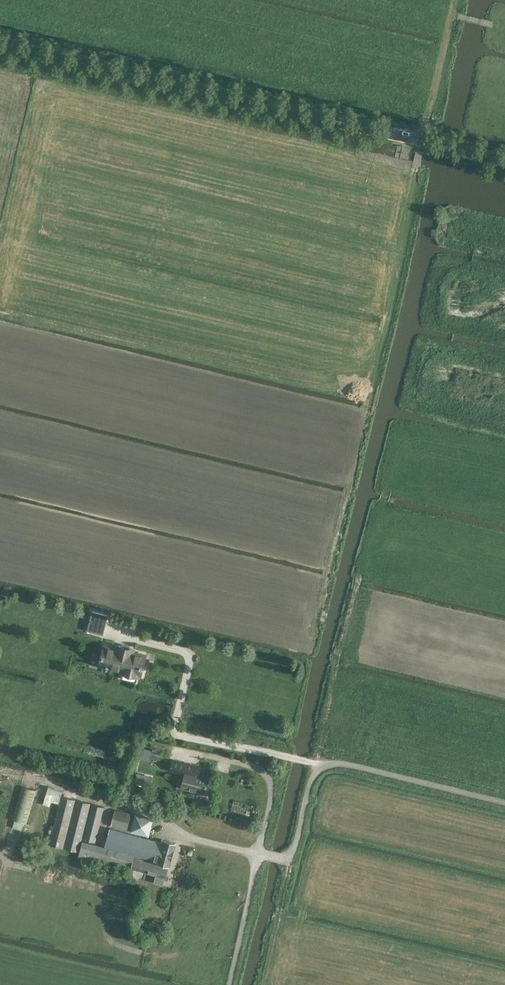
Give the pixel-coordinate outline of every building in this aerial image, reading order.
[(103,634),(108,615),(92,611),(88,630),(103,634)] [(143,675),(148,655),(135,652),(136,649),(120,645),(119,648),(107,645),(102,665),(125,671),(125,672),(140,676),(140,674),(143,675)] [(144,747),(141,758),(149,760),(152,749),(144,747)] [(182,787),(205,793),(209,776),(186,770),(182,787)] [(136,773),(133,784),(145,787),(146,783),(148,783),(149,776),(148,776),(136,773)] [(37,789),(22,785),(11,819),(27,823),(37,789)] [(48,785),(44,799),(58,803),(61,790),(48,785)] [(117,791),(99,787),(98,795),(115,800),(117,791)] [(66,797),(61,795),(49,843),(54,844),(53,846),(56,847),(56,845),(64,847),(76,799),(69,798),(69,795),(67,795),(66,797)] [(131,870),(132,867),(131,867),(134,857),(135,854),(104,846),(82,840),(91,803),(77,799),(65,847),(80,851),(78,856),(131,870)] [(104,806),(92,803),(84,838),(95,841),(104,806)] [(110,826),(127,830),(131,813),(115,809),(110,826)] [(130,831),(149,836),(154,817),(135,812),(130,831)] [(168,866),(159,864),(159,862),(169,864),(175,843),(165,840),(164,842),(110,828),(104,846),(135,854),(134,857),(131,867),(132,867),(156,874),(154,882),(163,884),(165,876),(168,866)]
